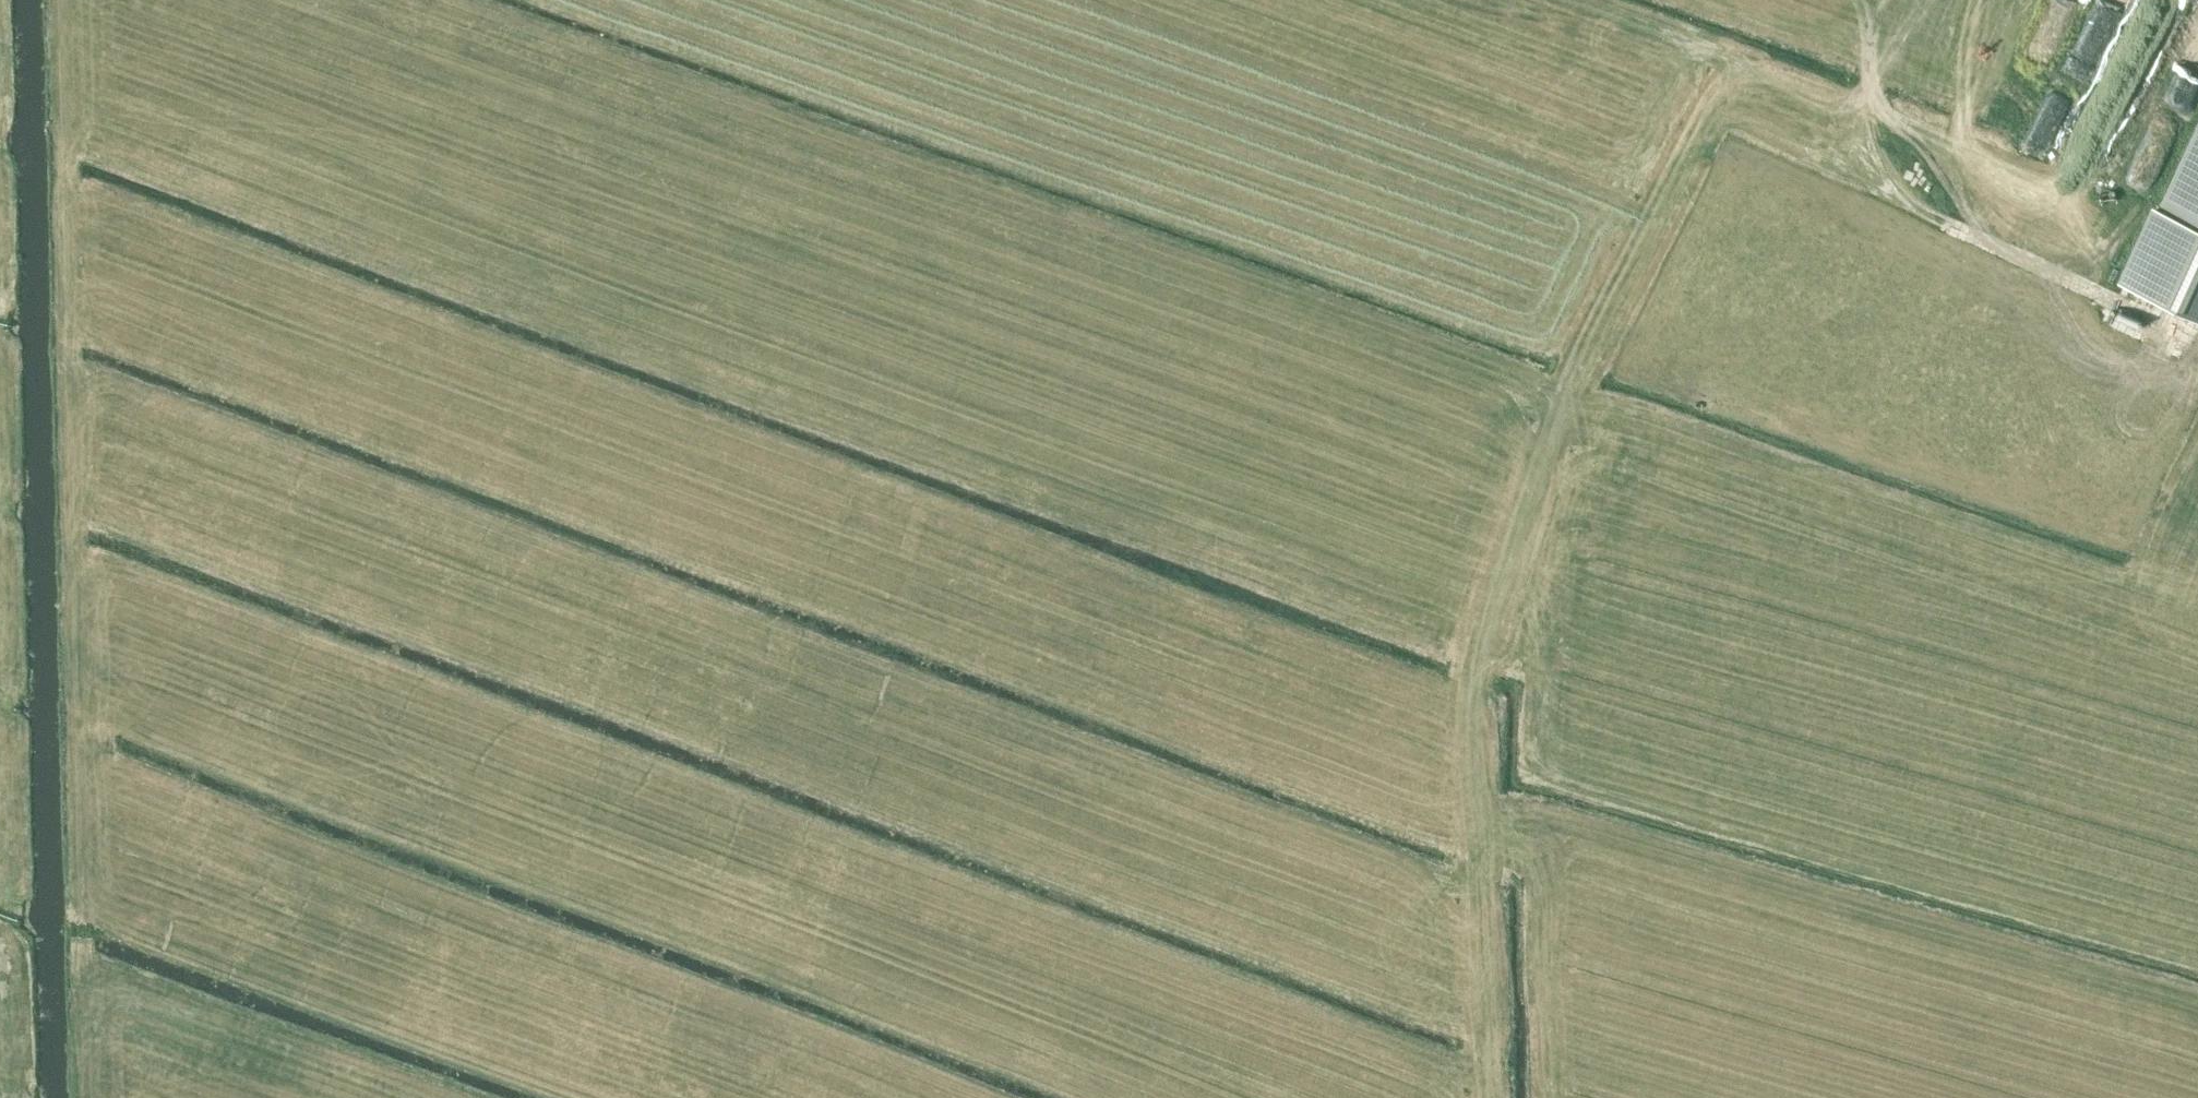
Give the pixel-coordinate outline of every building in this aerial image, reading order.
[(2123,281),(2197,316),(2197,124),(2123,281)]
